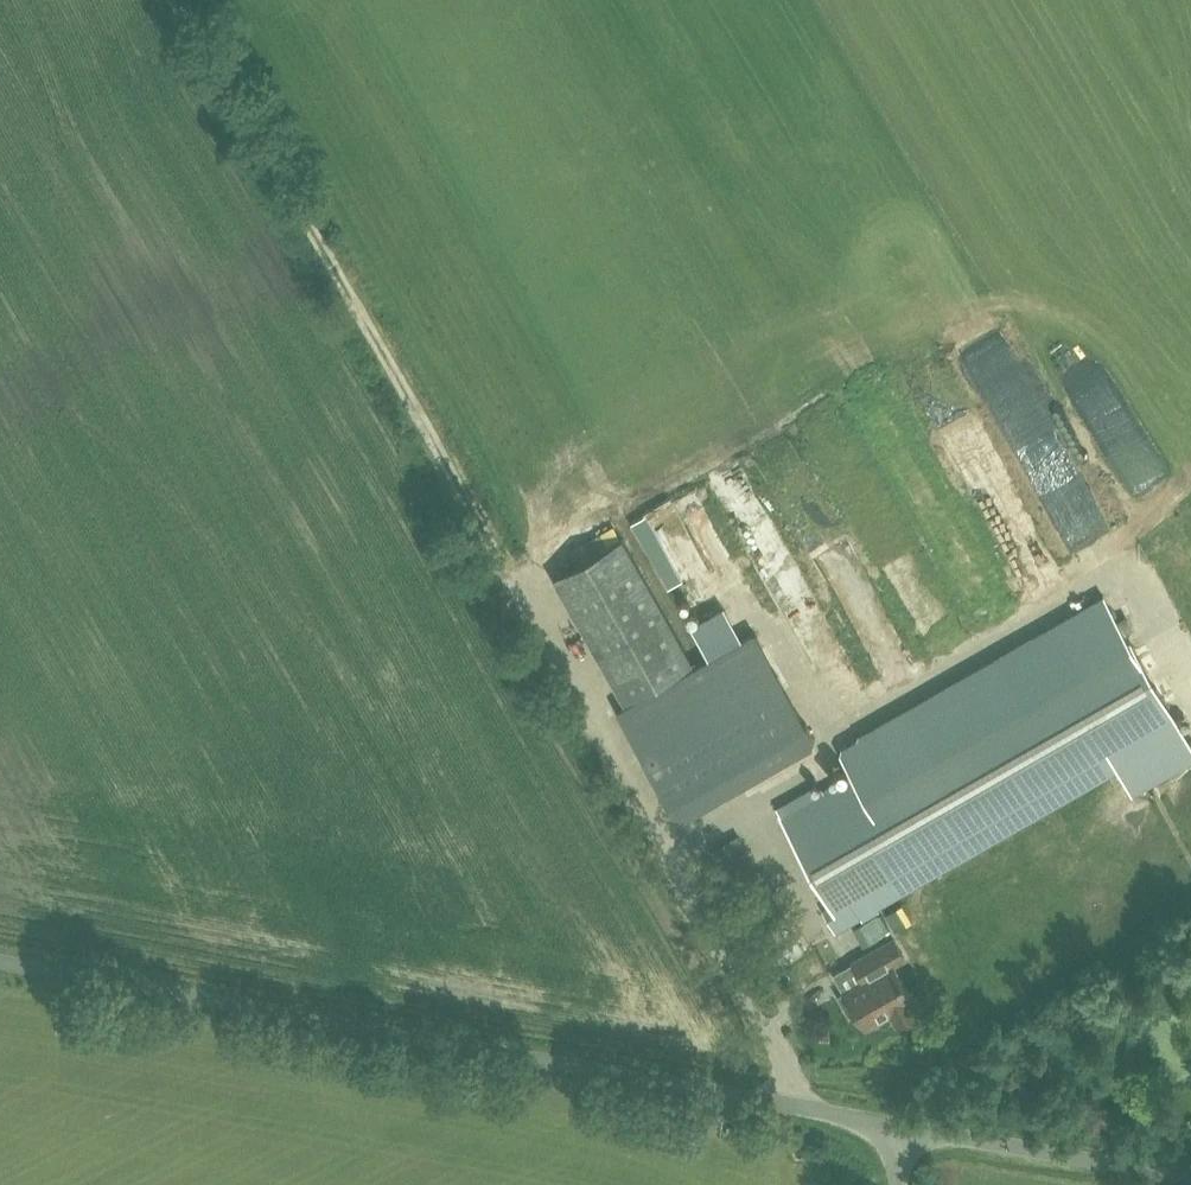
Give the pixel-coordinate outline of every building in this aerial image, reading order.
[(722,496),(735,527),(758,517),(777,560),(796,552),(764,478),(722,496)] [(622,703),(691,663),(619,539),(550,579),(622,703)] [(859,773),(781,817),(843,924),(1117,768),(1131,795),(1190,762),(1190,748),(1123,623),(1108,597),(844,746),(859,773)] [(802,619),(827,673),(844,665),(847,671),(840,675),(847,689),(863,682),(867,691),(872,689),(833,605),(802,619)] [(712,658),(618,712),(629,731),(681,820),(793,755),(814,743),(762,653),(751,635),(742,640),(725,609),(694,627),(712,658)] [(871,941),(888,932),(878,915),(861,924),(871,941)] [(916,1012),(909,998),(912,997),(893,964),(905,957),(894,939),(864,956),(874,975),(840,994),(849,1012),(858,1007),(868,1025),(893,1011),(898,1022),(916,1012)]
